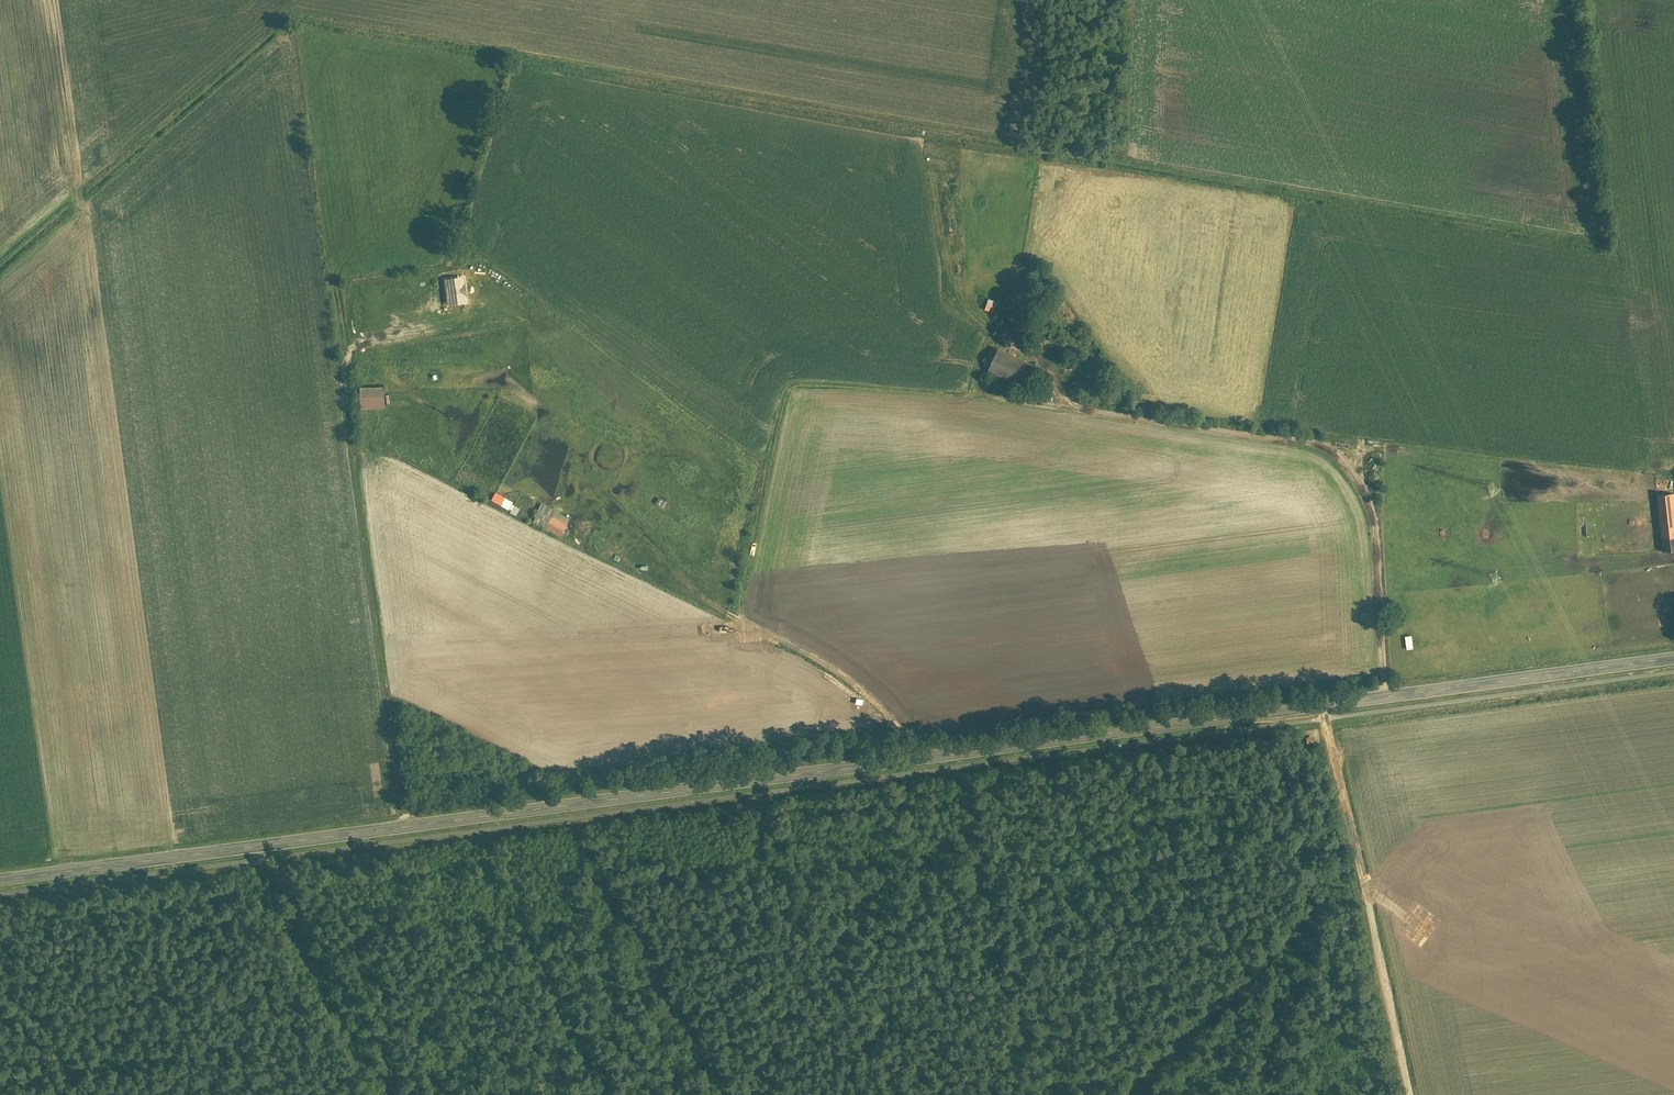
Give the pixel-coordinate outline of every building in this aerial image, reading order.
[(994,313),(997,302),(987,299),(984,310),(994,313)] [(1037,363),(999,348),(992,367),(1029,382),(1037,363)] [(356,386),(357,408),(384,408),(384,386),(356,386)] [(490,501),(508,510),(512,501),(494,492),(490,501)] [(1663,554),(1673,553),(1673,493),(1659,494),(1663,554)] [(540,504),(531,523),(561,536),(570,517),(540,504)] [(1405,637),(1407,650),(1414,649),(1412,635),(1405,637)] [(1312,735),(1305,738),(1308,746),(1315,743),(1312,735)]
